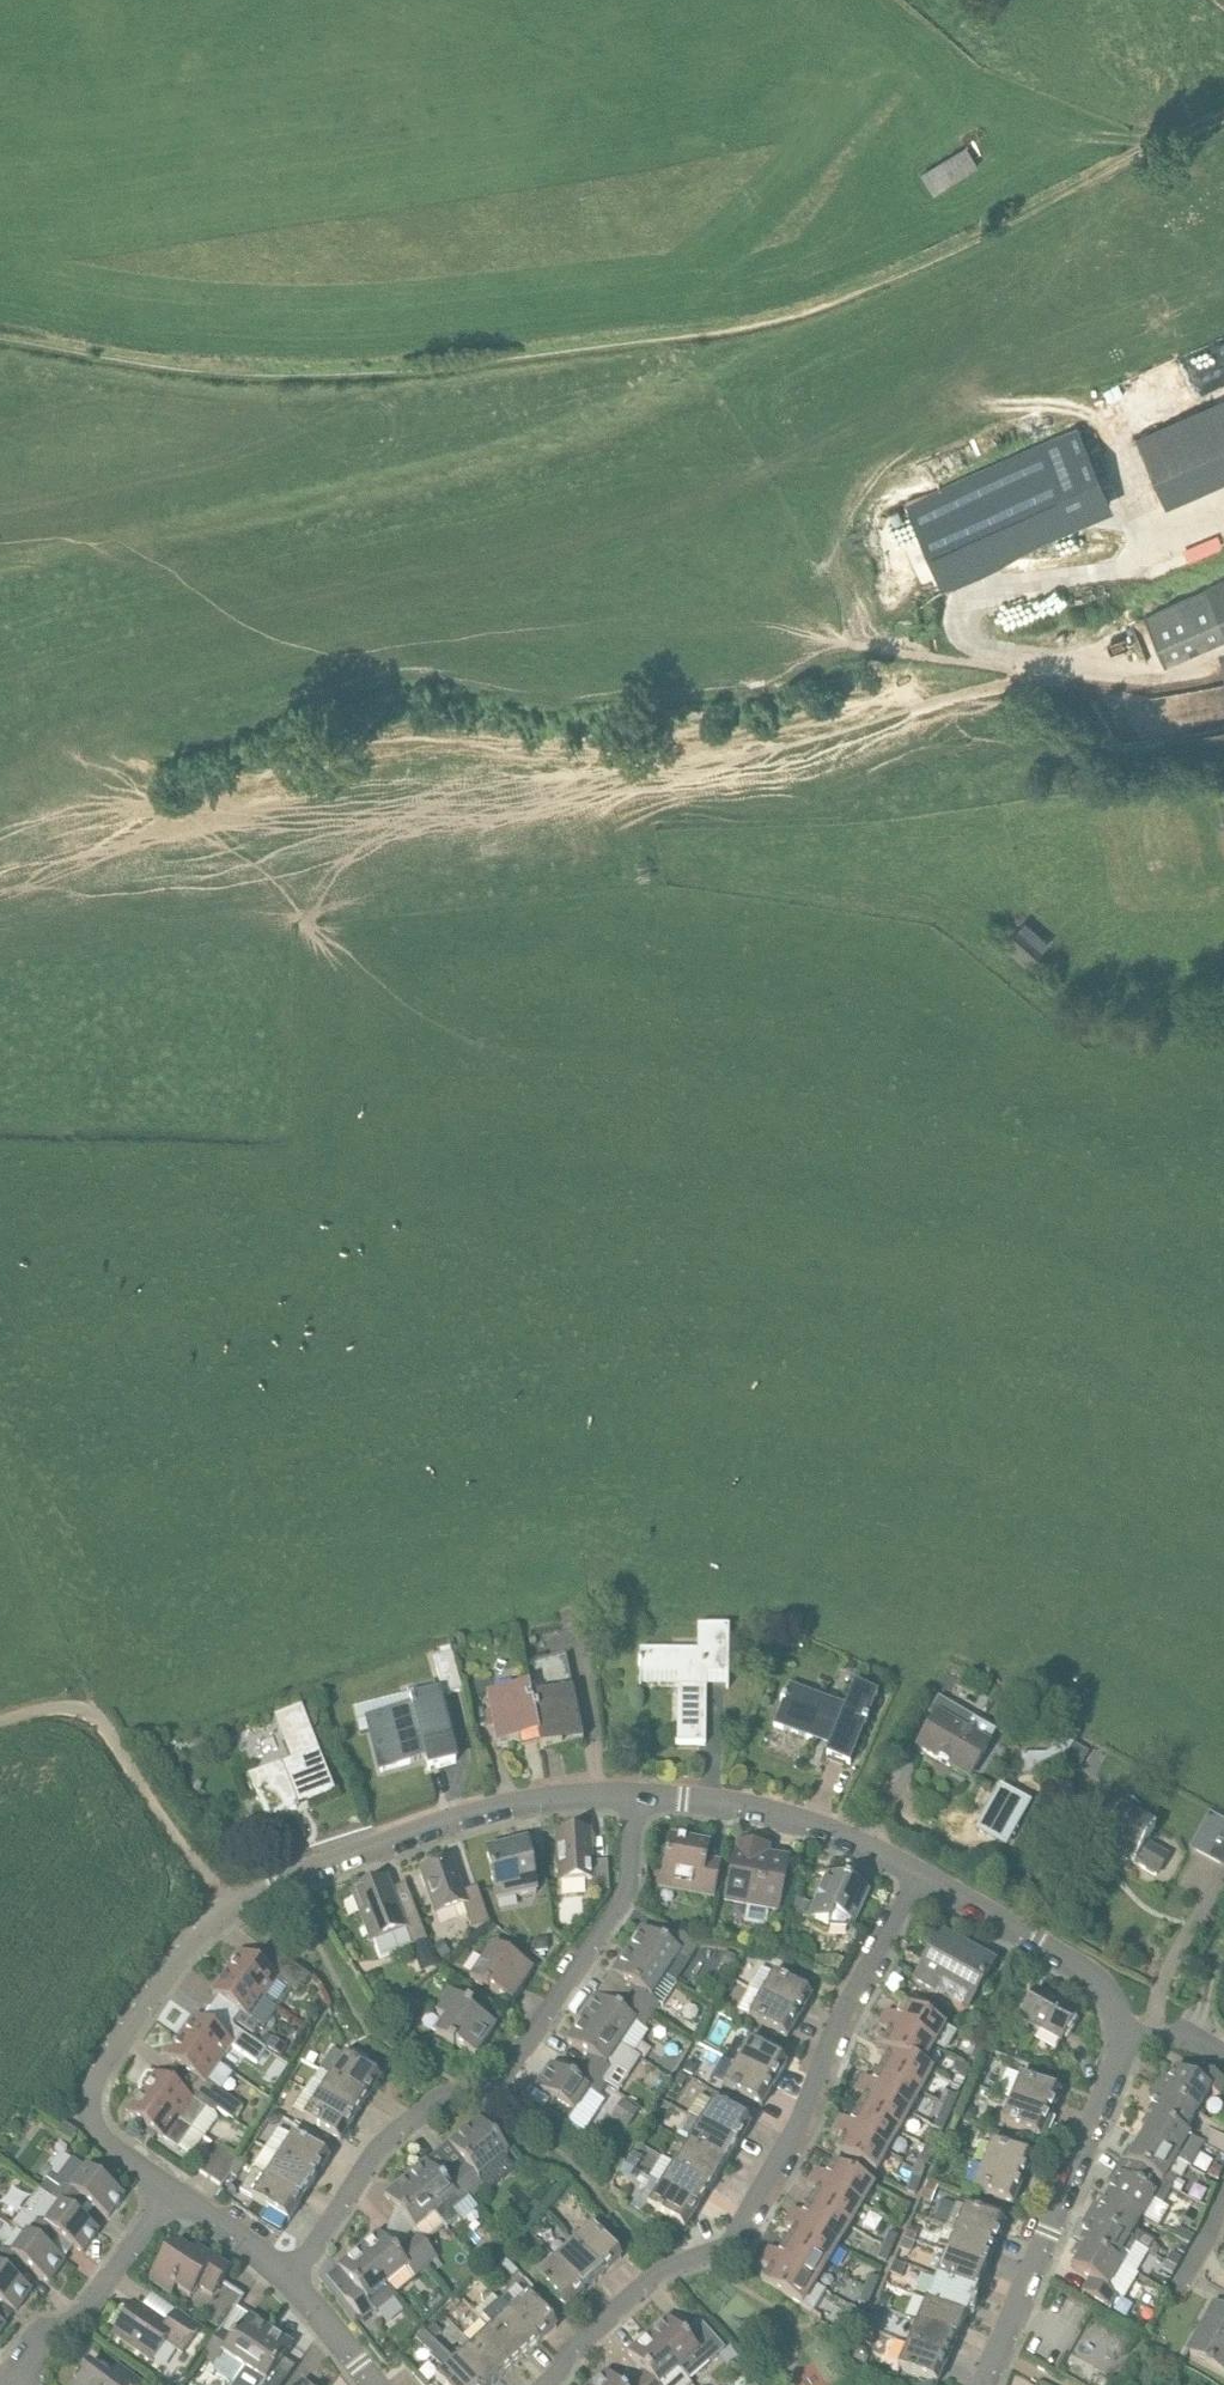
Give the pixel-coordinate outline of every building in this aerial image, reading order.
[(921,175),(933,195),(978,167),(966,147),(921,175)] [(1136,442),(1165,508),(1223,481),(1223,402),(1136,442)] [(1075,464),(905,536),(936,609),(1069,552),(1061,532),(1097,517),(1075,464)] [(1145,620),(1164,661),(1223,635),(1223,585),(1145,620)] [(1021,935),(1005,951),(1025,970),(1042,953),(1021,935)] [(640,1649),(640,1673),(679,1674),(679,1686),(678,1742),(676,1742),(676,1743),(706,1743),(706,1686),(707,1674),(727,1674),(728,1627),(707,1627),(707,1650),(697,1650),(640,1649)] [(450,1644),(439,1647),(441,1653),(452,1650),(450,1644)] [(533,1663),(527,1664),(531,1685),(528,1686),(531,1697),(541,1749),(583,1741),(573,1689),(572,1689),(566,1658),(566,1656),(563,1657),(562,1657),(547,1660),(546,1653),(532,1656),(533,1663)] [(475,1682),(477,1695),(493,1692),(491,1679),(475,1682)] [(412,1706),(368,1716),(371,1732),(381,1770),(382,1769),(382,1768),(409,1762),(410,1763),(417,1762),(425,1760),(428,1770),(438,1768),(437,1766),(455,1761),(438,1695),(437,1692),(434,1682),(408,1689),(410,1698),(412,1706)] [(541,1749),(531,1697),(528,1686),(486,1694),(497,1746),(538,1738),(540,1749),(541,1749)] [(847,1763),(875,1694),(855,1686),(845,1709),(813,1695),(809,1705),(786,1696),(774,1725),(815,1741),(818,1735),(833,1741),(827,1756),(850,1765),(851,1764),(847,1763)] [(936,1718),(919,1747),(970,1777),(988,1746),(965,1733),(957,1728),(966,1713),(939,1697),(929,1714),(936,1718)] [(332,1791),(318,1752),(319,1751),(302,1706),(276,1716),(293,1761),(252,1777),(268,1819),(296,1808),(294,1800),(307,1795),(309,1799),(332,1791)] [(1074,1744),(1060,1736),(1058,1735),(1052,1746),(1048,1753),(1023,1754),(1022,1773),(1060,1772),(1068,1757),(1074,1744)] [(161,1744),(144,1752),(151,1766),(167,1758),(161,1744)] [(1075,1772),(1087,1752),(1076,1746),(1065,1766),(1075,1772)] [(1032,1803),(1000,1785),(974,1831),(1006,1849),(1032,1803)] [(1158,1872),(1167,1856),(1146,1844),(1155,1829),(1135,1817),(1140,1808),(1126,1799),(1114,1820),(1080,1800),(1062,1830),(1096,1851),(1095,1852),(1109,1860),(1116,1847),(1158,1872)] [(1190,1848),(1223,1867),(1223,1820),(1210,1812),(1190,1848)] [(587,1880),(588,1893),(609,1891),(607,1862),(593,1863),(591,1831),(556,1833),(559,1882),(587,1880)] [(661,1887),(714,1897),(721,1864),(706,1861),(709,1844),(672,1836),(661,1887)] [(497,1900),(537,1892),(528,1843),(487,1851),(497,1900)] [(738,1843),(726,1901),(747,1906),(743,1923),(766,1928),(770,1910),(778,1912),(788,1860),(769,1856),(756,1854),(757,1846),(738,1843)] [(477,1886),(463,1891),(452,1859),(448,1861),(444,1857),(439,1856),(435,1858),(431,1862),(430,1867),(420,1870),(435,1915),(464,1905),(472,1929),(490,1923),(477,1886)] [(828,1929),(833,1917),(853,1926),(868,1894),(820,1871),(818,1873),(828,1878),(808,1919),(828,1929)] [(414,1907),(400,1912),(388,1879),(352,1892),(371,1942),(374,1941),(380,1956),(411,1944),(412,1946),(427,1940),(414,1907)] [(788,1913),(800,1917),(804,1915),(810,1901),(794,1895),(788,1913)] [(848,1934),(855,1943),(862,1931),(853,1926),(848,1934)] [(642,1928),(627,1950),(665,1976),(666,1976),(676,1982),(690,1961),(688,1959),(697,1947),(672,1930),(664,1942),(642,1928)] [(943,1932),(914,1979),(935,1992),(941,1982),(973,2000),(995,1963),(943,1932)] [(548,1952),(547,1938),(534,1939),(535,1953),(548,1952)] [(451,1953),(442,1940),(434,1947),(442,1959),(451,1953)] [(488,1989),(490,1987),(512,2002),(533,1970),(493,1943),(471,1977),(488,1989)] [(627,1950),(612,1973),(634,1987),(626,1999),(651,2016),(659,2003),(663,2006),(678,1983),(676,1982),(666,1976),(665,1976),(627,1950)] [(282,1957),(270,1973),(241,1952),(227,1972),(264,1998),(277,1979),(297,1992),(309,1976),(282,1957)] [(719,1966),(729,1971),(736,1957),(726,1952),(719,1966)] [(894,1971),(900,1975),(905,1966),(899,1962),(894,1971)] [(760,1967),(748,1988),(749,1989),(761,1996),(799,2017),(811,1995),(774,1974),(773,1974),(760,1967)] [(227,1972),(212,1992),(219,1997),(240,2011),(232,2023),(234,2024),(236,2021),(254,2033),(260,2024),(250,2017),(264,1998),(227,1972)] [(883,1992),(895,1999),(905,1981),(892,1974),(883,1992)] [(722,1987),(731,1991),(736,1982),(728,1977),(722,1987)] [(749,1989),(736,2010),(749,2017),(786,2039),(799,2017),(761,1996),(749,1989)] [(1019,2019),(1060,2043),(1078,2013),(1038,1989),(1019,2019)] [(495,2027),(471,2011),(473,2007),(451,1993),(437,2014),(446,2020),(436,2036),(454,2048),(456,2045),(475,2057),(495,2027)] [(626,1999),(618,2011),(596,1996),(581,2018),(620,2044),(634,2022),(643,2028),(651,2016),(626,1999)] [(887,2011),(883,2018),(934,2046),(945,2026),(930,2017),(904,2003),(897,2016),(887,2011)] [(196,2015),(181,2036),(219,2062),(231,2045),(257,2063),(267,2049),(233,2025),(225,2036),(196,2015)] [(581,2018),(567,2041),(589,2055),(581,2067),(589,2073),(606,2084),(614,2072),(617,2067),(626,2073),(629,2075),(641,2058),(637,2055),(634,2053),(629,2050),(620,2044),(581,2018)] [(923,2066),(934,2046),(883,2018),(879,2026),(888,2032),(882,2043),(922,2066),(923,2066)] [(260,2042),(281,2056),(287,2046),(266,2032),(260,2042)] [(206,2080),(219,2062),(181,2036),(167,2056),(198,2079),(190,2090),(196,2094),(216,2108),(233,2120),(243,2106),(206,2080)] [(736,2064),(773,2085),(786,2064),(748,2042),(736,2064)] [(932,2071),(923,2066),(922,2066),(882,2043),(877,2052),(887,2057),(880,2069),(921,2092),(932,2071)] [(979,2062),(985,2048),(977,2045),(971,2059),(979,2062)] [(985,2048),(979,2062),(979,2064),(987,2067),(994,2051),(985,2048)] [(333,2049),(321,2069),(322,2070),(326,2073),(331,2076),(330,2077),(366,2100),(380,2078),(377,2076),(382,2069),(385,2071),(385,2070),(370,2060),(364,2068),(344,2055),(333,2049)] [(315,2061),(318,2055),(311,2051),(306,2060),(313,2064),(315,2061)] [(684,2070),(689,2073),(693,2075),(695,2073),(695,2072),(698,2066),(688,2060),(684,2070)] [(964,2079),(970,2065),(957,2060),(951,2073),(964,2079)] [(551,2064),(536,2087),(554,2100),(546,2112),(566,2125),(589,2090),(598,2096),(606,2084),(589,2073),(581,2067),(573,2079),(551,2064)] [(761,2107),(773,2085),(736,2064),(723,2085),(761,2107)] [(1219,2095),(1223,2087),(1223,2080),(1201,2067),(1193,2079),(1176,2069),(1168,2080),(1163,2077),(1156,2088),(1197,2112),(1210,2090),(1219,2095)] [(909,2112),(921,2092),(880,2069),(873,2082),(863,2077),(859,2084),(909,2112)] [(317,2097),(353,2120),(366,2100),(330,2077),(331,2076),(322,2070),(315,2082),(324,2087),(317,2097)] [(147,2071),(137,2085),(141,2093),(179,2119),(192,2129),(204,2137),(205,2138),(218,2118),(214,2112),(216,2108),(196,2094),(193,2098),(178,2088),(156,2073),(156,2072),(147,2071)] [(1007,2071),(997,2094),(1010,2099),(1050,2116),(1060,2093),(1020,2076),(1007,2071)] [(679,2072),(674,2081),(673,2081),(668,2089),(673,2092),(678,2085),(681,2087),(687,2078),(679,2072)] [(898,2132),(909,2112),(859,2084),(855,2092),(864,2097),(857,2110),(898,2132)] [(1184,2134),(1184,2133),(1197,2112),(1156,2088),(1150,2099),(1155,2102),(1149,2113),(1184,2134)] [(939,2102),(952,2108),(957,2094),(945,2089),(939,2102)] [(178,2149),(192,2129),(141,2093),(127,2113),(178,2149)] [(339,2142),(353,2120),(317,2097),(303,2119),(339,2142)] [(1040,2139),(1050,2116),(1010,2099),(1000,2122),(1040,2139)] [(653,2111),(663,2118),(671,2106),(660,2100),(653,2111)] [(624,2101),(613,2116),(628,2126),(638,2111),(624,2101)] [(700,2123),(737,2145),(750,2124),(714,2101),(700,2123)] [(946,2122),(952,2108),(939,2102),(937,2101),(931,2115),(946,2122)] [(975,2117),(974,2110),(969,2108),(962,2111),(963,2119),(969,2121),(975,2117)] [(279,2122),(283,2116),(273,2110),(267,2120),(272,2124),(279,2122)] [(887,2153),(898,2132),(857,2110),(850,2122),(841,2117),(837,2125),(887,2153)] [(1148,2128),(1141,2139),(1176,2160),(1189,2167),(1191,2168),(1200,2155),(1204,2147),(1203,2146),(1198,2144),(1199,2142),(1197,2140),(1190,2136),(1184,2133),(1184,2134),(1149,2113),(1142,2125),(1148,2128)] [(465,2163),(454,2172),(473,2196),(485,2186),(478,2178),(508,2153),(479,2118),(448,2143),(465,2163)] [(56,2132),(70,2142),(78,2132),(64,2121),(56,2132)] [(725,2164),(737,2145),(700,2123),(687,2144),(725,2167),(726,2165),(725,2164)] [(1192,2134),(1198,2138),(1204,2128),(1197,2124),(1192,2134)] [(876,2173),(887,2153),(837,2125),(833,2132),(842,2137),(835,2151),(876,2173)] [(1212,2129),(1208,2127),(1199,2142),(1198,2144),(1203,2146),(1204,2147),(1223,2158),(1223,2157),(1223,2136),(1212,2129)] [(278,2128),(265,2148),(279,2156),(315,2180),(329,2158),(293,2135),(292,2137),(278,2128)] [(925,2147),(934,2151),(940,2137),(931,2133),(925,2147)] [(1129,2147),(1123,2157),(1149,2173),(1148,2174),(1162,2183),(1171,2188),(1173,2189),(1180,2193),(1186,2184),(1177,2178),(1178,2177),(1169,2172),(1176,2160),(1141,2139),(1134,2150),(1129,2147)] [(199,2170),(209,2177),(228,2150),(215,2140),(196,2168),(199,2170)] [(946,2150),(954,2153),(959,2143),(950,2140),(946,2150)] [(982,2165),(1022,2182),(1032,2159),(992,2142),(982,2165)] [(712,2188),(725,2167),(687,2144),(687,2145),(688,2146),(676,2164),(675,2163),(674,2165),(712,2188)] [(925,2147),(919,2161),(926,2164),(928,2164),(934,2151),(925,2147)] [(265,2148),(252,2168),(254,2169),(266,2177),(302,2200),(315,2180),(279,2156),(265,2148)] [(222,2186),(241,2159),(228,2150),(209,2177),(222,2186)] [(626,2161),(636,2168),(643,2156),(633,2150),(626,2161)] [(40,2189),(47,2195),(50,2197),(60,2204),(61,2204),(77,2215),(87,2202),(95,2208),(108,2218),(124,2195),(87,2168),(86,2167),(72,2157),(57,2178),(70,2188),(69,2189),(66,2193),(57,2187),(47,2180),(40,2189)] [(1173,2189),(1171,2188),(1148,2174),(1149,2173),(1123,2157),(1108,2182),(1113,2186),(1107,2196),(1142,2217),(1152,2200),(1163,2206),(1173,2189)] [(231,2173),(236,2177),(245,2164),(240,2161),(237,2165),(231,2173)] [(454,2172),(443,2181),(427,2161),(406,2178),(435,2214),(447,2229),(460,2218),(455,2211),(473,2196),(454,2172)] [(861,2208),(873,2187),(834,2162),(826,2175),(817,2170),(812,2178),(861,2208)] [(710,2190),(712,2188),(674,2165),(661,2185),(697,2208),(709,2189),(710,2190)] [(1012,2205),(1022,2182),(982,2165),(973,2188),(1012,2205)] [(1208,2175),(1216,2180),(1222,2169),(1214,2165),(1208,2175)] [(254,2169),(240,2191),(252,2199),(265,2207),(288,2222),(302,2200),(266,2177),(254,2169)] [(915,2195),(921,2180),(913,2176),(906,2191),(915,2195)] [(414,2231),(435,2214),(406,2178),(385,2195),(414,2231)] [(849,2227),(861,2208),(812,2178),(808,2184),(817,2190),(809,2203),(849,2227)] [(921,2198),(932,2202),(939,2186),(927,2181),(921,2198)] [(661,2185),(648,2207),(666,2218),(662,2225),(673,2231),(680,2236),(684,2230),(686,2226),(697,2208),(661,2185)] [(23,2213),(15,2223),(26,2232),(25,2233),(27,2234),(28,2234),(51,2251),(51,2250),(61,2237),(73,2246),(82,2253),(99,2230),(83,2219),(77,2215),(61,2204),(60,2204),(50,2197),(47,2195),(30,2218),(23,2213)] [(1135,2230),(1142,2217),(1107,2196),(1100,2208),(1094,2205),(1088,2215),(1136,2244),(1149,2252),(1155,2241),(1144,2235),(1135,2230)] [(895,2215),(904,2219),(910,2204),(902,2201),(895,2215)] [(837,2247),(849,2227),(809,2203),(802,2215),(793,2209),(788,2217),(837,2247)] [(965,2207),(965,2208),(956,2204),(948,2227),(955,2230),(955,2231),(994,2247),(1004,2224),(965,2207)] [(1087,2230),(1081,2241),(1116,2262),(1117,2261),(1123,2250),(1130,2254),(1136,2244),(1088,2215),(1081,2227),(1087,2230)] [(826,2266),(837,2247),(788,2217),(784,2224),(793,2229),(786,2242),(826,2266)] [(529,2229),(536,2236),(544,2228),(538,2221),(529,2229)] [(904,2237),(914,2241),(919,2229),(908,2225),(904,2237)] [(574,2243),(602,2274),(621,2257),(593,2226),(574,2243)] [(1177,2226),(1172,2235),(1190,2245),(1194,2236),(1177,2226)] [(889,2231),(883,2245),(892,2248),(897,2234),(889,2231)] [(985,2270),(994,2247),(955,2231),(945,2253),(985,2270)] [(414,2276),(426,2267),(407,2243),(396,2252),(379,2232),(358,2249),(388,2285),(408,2268),(414,2276)] [(51,2250),(51,2251),(28,2234),(27,2234),(12,2254),(3,2247),(0,2251),(0,2267),(18,2280),(18,2279),(27,2267),(49,2282),(65,2260),(51,2250)] [(437,2257),(425,2243),(418,2234),(407,2243),(426,2267),(432,2262),(437,2257)] [(899,2249),(910,2254),(915,2242),(904,2238),(899,2249)] [(1079,2256),(1072,2267),(1091,2279),(1083,2291),(1110,2307),(1118,2293),(1125,2298),(1126,2296),(1139,2273),(1137,2273),(1122,2264),(1117,2261),(1116,2262),(1081,2241),(1074,2252),(1079,2256)] [(814,2286),(826,2266),(786,2242),(779,2254),(769,2249),(765,2256),(814,2286)] [(584,2291),(602,2274),(574,2243),(555,2259),(584,2291)] [(223,2281),(229,2272),(204,2255),(200,2261),(176,2244),(156,2272),(191,2297),(199,2285),(213,2295),(217,2298),(199,2325),(201,2327),(216,2337),(222,2328),(245,2296),(223,2281)] [(883,2245),(877,2258),(886,2262),(892,2248),(883,2245)] [(367,2302),(388,2285),(358,2249),(338,2266),(354,2287),(344,2296),(363,2319),(374,2310),(367,2302)] [(976,2290),(985,2270),(945,2253),(936,2276),(977,2293),(978,2291),(976,2290)] [(1171,2253),(1166,2262),(1176,2268),(1181,2259),(1171,2253)] [(765,2256),(761,2263),(770,2269),(763,2281),(762,2282),(802,2306),(814,2313),(826,2293),(814,2286),(765,2256)] [(507,2270),(512,2276),(518,2271),(513,2265),(506,2257),(500,2263),(507,2270)] [(565,2308),(584,2291),(555,2259),(536,2276),(565,2308)] [(889,2272),(901,2278),(906,2265),(894,2260),(889,2272)] [(1176,2270),(1166,2263),(1162,2270),(1172,2276),(1173,2276),(1176,2270)] [(18,2279),(18,2280),(0,2267),(0,2301),(15,2312),(32,2290),(18,2279)] [(870,2274),(864,2288),(873,2291),(879,2278),(870,2274)] [(967,2316),(977,2293),(936,2276),(935,2277),(937,2278),(928,2298),(927,2297),(926,2299),(967,2316)] [(859,2301),(868,2305),(873,2291),(864,2288),(859,2301)] [(877,2304),(887,2309),(892,2298),(882,2293),(877,2304)] [(509,2312),(537,2344),(556,2327),(528,2295),(509,2312)] [(966,2318),(967,2316),(926,2299),(917,2321),(956,2338),(965,2318),(966,2318)] [(177,2310),(166,2326),(134,2303),(113,2333),(152,2361),(166,2342),(183,2354),(201,2327),(199,2325),(177,2310)] [(1187,2350),(1223,2371),(1223,2309),(1213,2303),(1213,2304),(1214,2305),(1201,2329),(1199,2328),(1187,2350)] [(501,2304),(483,2320),(491,2329),(519,2360),(537,2344),(509,2312),(501,2304)] [(857,2323),(862,2314),(849,2306),(843,2316),(856,2324),(857,2323)] [(867,2323),(877,2327),(884,2312),(874,2308),(867,2323)] [(216,2337),(204,2353),(217,2361),(211,2369),(234,2384),(245,2368),(244,2368),(271,2330),(249,2315),(234,2336),(222,2328),(216,2337)] [(648,2335),(678,2369),(688,2381),(725,2349),(702,2322),(685,2336),(668,2317),(648,2335)] [(946,2361),(956,2338),(917,2321),(907,2344),(946,2361)] [(425,2330),(433,2339),(441,2331),(434,2323),(425,2330)] [(858,2323),(852,2337),(860,2340),(866,2326),(858,2323)] [(501,2377),(519,2360),(490,2329),(472,2345),(501,2377)] [(293,2345),(271,2330),(244,2368),(245,2368),(234,2384),(233,2384),(265,2384),(293,2345)] [(399,2355),(403,2361),(423,2384),(475,2384),(454,2362),(433,2339),(425,2330),(417,2338),(399,2355)] [(678,2369),(648,2335),(628,2352),(645,2372),(635,2381),(638,2384),(660,2384),(678,2369)] [(937,2384),(946,2361),(907,2344),(897,2368),(937,2384)] [(454,2362),(475,2384),(492,2384),(501,2377),(472,2345),(454,2362)] [(852,2359),(865,2364),(868,2357),(855,2351),(852,2359)] [(108,2378),(89,2364),(78,2379),(77,2378),(74,2383),(75,2383),(74,2384),(144,2384),(117,2366),(108,2378)] [(607,2371),(591,2384),(619,2384),(607,2371)]
